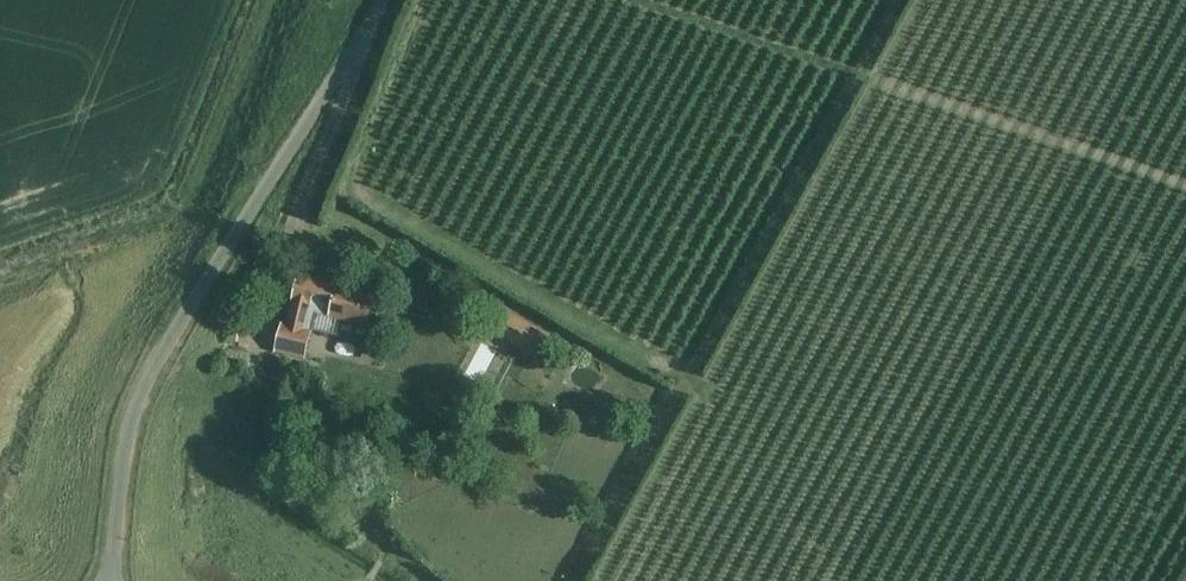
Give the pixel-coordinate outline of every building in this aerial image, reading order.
[(368,279),(365,290),(375,292),(378,281),(368,279)] [(282,327),(275,355),(303,362),(310,334),(304,332),(309,313),(329,319),(342,322),(338,337),(368,344),(373,328),(367,326),(373,301),(327,290),(327,289),(298,281),(292,305),(286,328),(282,327)] [(515,319),(505,339),(517,345),(527,325),(515,319)]
